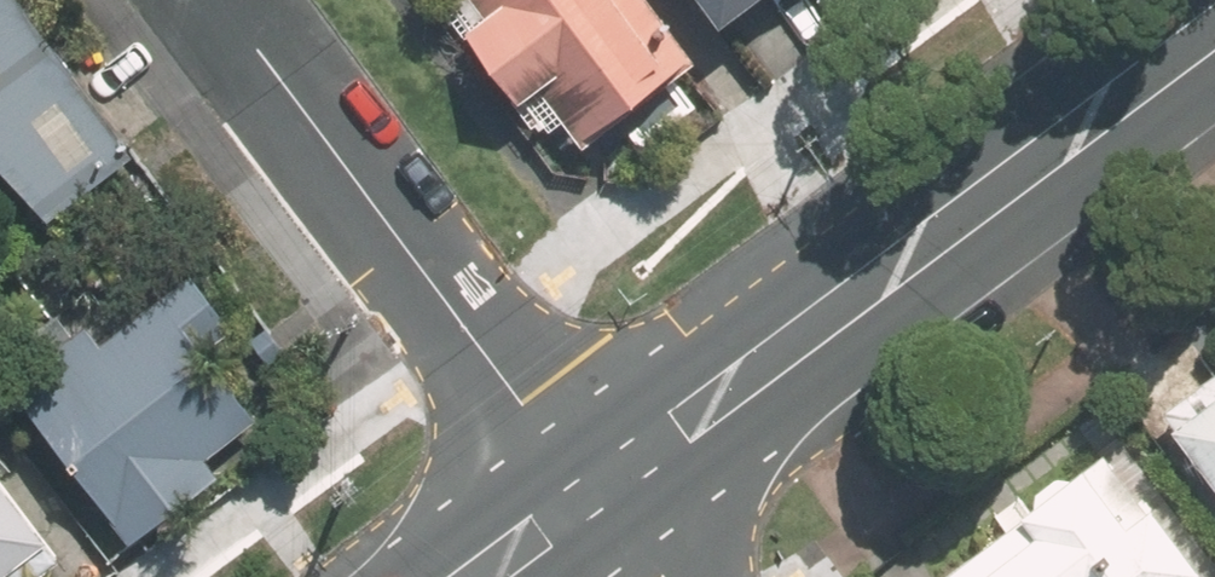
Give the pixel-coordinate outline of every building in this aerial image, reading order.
[(0,3),(0,156),(33,201),(136,125),(43,0),(4,0),(0,3)] [(455,3),(429,23),(483,93),(508,73),(556,136),(663,55),(620,0),(453,0),(455,3)] [(684,32),(726,0),(660,0),(684,32)] [(170,272),(32,374),(134,511),(272,409),(170,272)] [(1171,391),(1214,450),(1214,359),(1171,391)] [(78,533),(0,428),(0,576),(18,576),(78,533)] [(945,566),(953,576),(1205,576),(1214,570),(1214,557),(1166,492),(1158,498),(1114,439),(945,566)]
